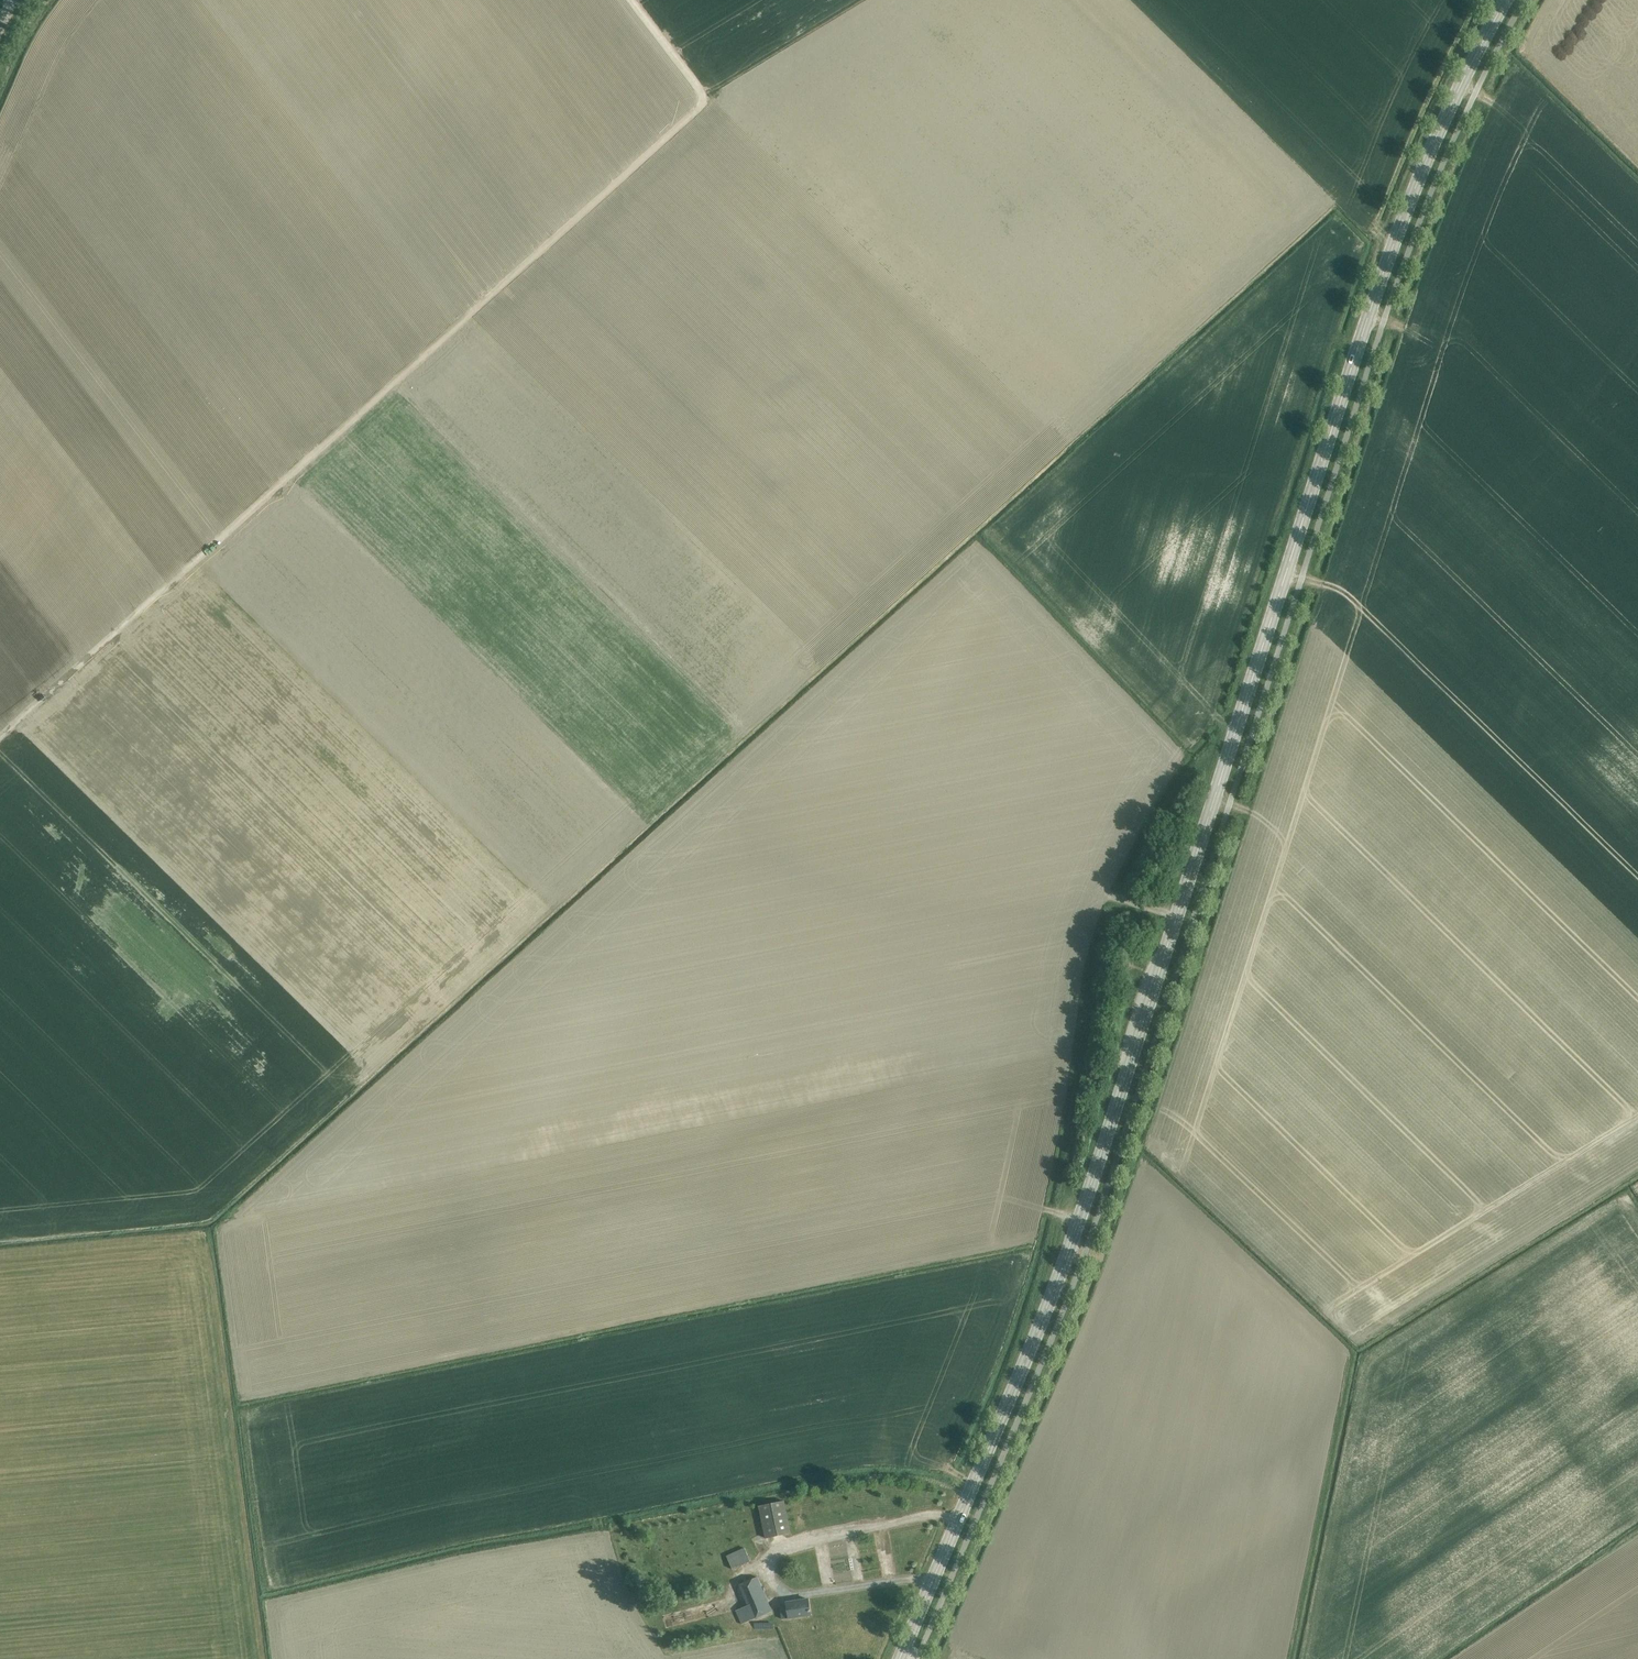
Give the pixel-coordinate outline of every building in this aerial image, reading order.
[(759,1506),(766,1539),(791,1534),(784,1501),(759,1506)] [(745,1550),(727,1557),(732,1570),(750,1562),(745,1550)] [(770,1612),(756,1578),(738,1586),(747,1607),(735,1611),(740,1624),(770,1612)] [(787,1605),(781,1605),(783,1618),(790,1617),(790,1618),(811,1615),(811,1614),(809,1600),(809,1599),(787,1602),(787,1605)]
